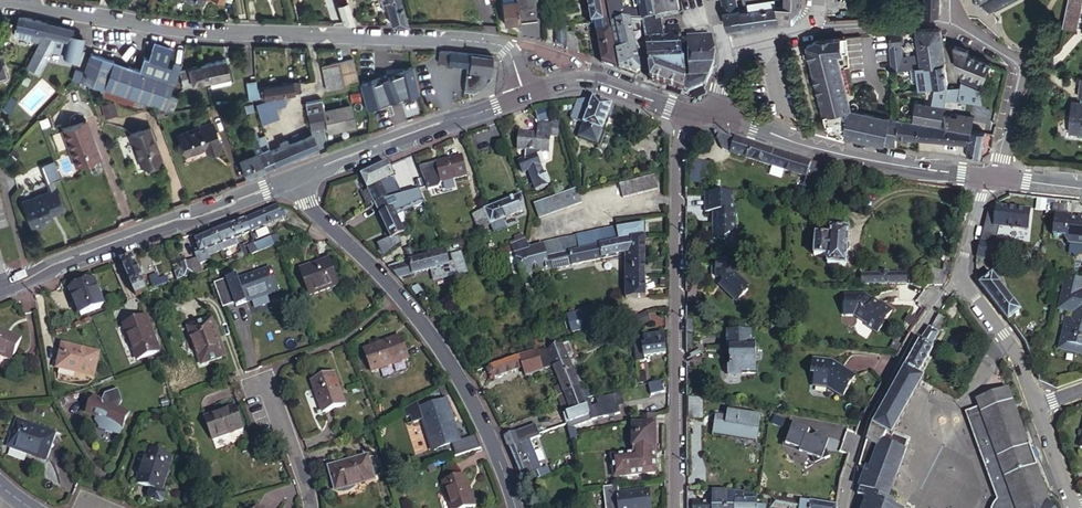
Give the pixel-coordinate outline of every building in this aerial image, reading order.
[(400,0),(392,0),(385,2),(392,26),(408,26),(400,0)] [(515,2),(512,3),(501,4),(504,24),(535,20),(533,0),(515,0),(515,2)] [(587,6),(589,15),(590,24),(594,23),(609,22),(605,0),(586,0),(587,6)] [(609,15),(622,13),(621,11),(619,0),(606,0),(609,15)] [(633,9),(631,9),(630,7),(625,8),(625,10),(621,11),(622,13),(622,16),(628,15),(629,20),(640,20),(638,7),(636,6),(635,0),(632,0),(633,9)] [(654,18),(650,0),(635,0),(636,6),(638,7),(640,20),(654,18)] [(654,18),(673,14),(677,13),(674,0),(650,0),(654,18)] [(749,2),(745,2),(745,0),(721,0),(724,11),(741,8),(742,10),(748,9),(748,7),(750,7),(749,2)] [(728,28),(774,21),(781,21),(776,5),(778,4),(777,0),(760,0),(749,2),(750,7),(748,7),(748,9),(742,10),(741,8),(724,11),(728,28)] [(778,4),(776,5),(781,21),(793,20),(794,13),(802,4),(802,0),(785,0),(785,4),(778,4)] [(938,15),(939,0),(925,0),(924,16),(938,15)] [(982,3),(982,5),(983,4),(985,7),(983,9),(984,11),(986,9),(987,11),(989,10),(988,8),(995,5),(996,6),(998,5),(997,3),(1004,0),(981,0),(982,3)] [(1063,15),(1060,25),(1075,29),(1081,0),(1066,0),(1063,15)] [(342,26),(354,26),(350,12),(347,3),(336,7),(342,26)] [(622,16),(622,13),(609,15),(610,23),(629,20),(628,15),(622,16)] [(673,14),(654,18),(654,22),(678,18),(677,13),(673,14)] [(40,39),(44,34),(47,22),(38,20),(25,18),(17,18),(15,34),(17,36),(40,39)] [(654,22),(654,18),(640,20),(644,38),(658,37),(654,22)] [(614,43),(633,40),(629,20),(610,23),(614,43)] [(74,29),(47,22),(44,34),(40,39),(25,63),(37,71),(50,48),(64,51),(63,55),(80,59),(83,42),(82,36),(72,34),(74,29)] [(617,69),(609,22),(594,23),(601,61),(601,63),(617,69)] [(555,46),(564,48),(563,34),(563,23),(554,24),(555,46)] [(668,26),(668,37),(681,37),(681,34),(680,32),(679,31),(676,31),(676,27),(668,26)] [(927,45),(924,29),(918,30),(920,45),(927,45)] [(943,63),(939,32),(935,29),(924,29),(927,45),(928,56),(930,65),(943,63)] [(887,33),(889,46),(900,46),(904,45),(903,36),(911,35),(910,30),(887,33)] [(576,33),(563,34),(564,48),(568,49),(577,53),(576,33)] [(658,37),(644,38),(650,80),(685,92),(685,80),(684,80),(684,72),(684,55),(681,55),(681,37),(668,37),(658,37)] [(838,38),(829,39),(818,40),(814,40),(806,45),(828,130),(895,143),(895,133),(896,118),(894,118),(894,113),(887,111),(886,115),(851,108),(851,104),(848,105),(835,56),(840,55),(840,51),(838,38)] [(619,69),(638,76),(639,71),(633,40),(614,43),(619,69)] [(173,66),(172,65),(168,64),(174,48),(154,41),(149,58),(144,56),(140,71),(139,71),(139,72),(142,93),(143,101),(152,104),(154,105),(166,109),(171,93),(175,82),(168,79),(173,66)] [(713,51),(711,44),(687,44),(687,54),(714,55),(713,51)] [(968,50),(955,45),(958,68),(980,77),(987,61),(967,53),(968,50)] [(891,71),(897,70),(901,69),(905,69),(905,65),(901,65),(900,46),(889,46),(891,71)] [(490,70),(491,56),(447,52),(437,51),(436,65),(462,67),(487,69),(490,70)] [(688,79),(685,80),(685,92),(689,94),(705,87),(715,65),(714,55),(687,54),(688,71),(688,79)] [(139,72),(139,71),(89,55),(84,80),(103,88),(101,92),(124,102),(126,97),(135,101),(143,104),(143,101),(142,93),(139,72)] [(909,68),(930,65),(928,56),(908,59),(909,68)] [(341,86),(357,83),(352,57),(335,61),(341,86)] [(206,88),(230,82),(227,72),(225,61),(201,66),(205,83),(206,88)] [(326,89),(341,86),(335,61),(319,64),(325,89),(326,89)] [(980,77),(983,79),(990,63),(987,61),(980,77)] [(931,72),(933,87),(946,85),(943,63),(930,65),(931,72)] [(183,88),(205,83),(201,66),(179,71),(183,88)] [(486,78),(487,69),(462,67),(460,90),(469,90),(486,78)] [(397,68),(370,74),(374,89),(375,92),(386,88),(388,92),(402,88),(397,68)] [(968,82),(981,88),(983,79),(980,77),(958,68),(959,74),(959,78),(968,82)] [(933,87),(931,72),(924,72),(927,88),(933,87)] [(364,92),(374,89),(370,74),(360,77),(364,92)] [(407,92),(413,90),(409,76),(403,78),(407,92)] [(247,101),(258,99),(256,81),(246,82),(247,101)] [(981,88),(968,82),(964,92),(978,98),(981,88)] [(300,92),(300,91),(299,83),(262,88),(263,94),(261,94),(261,99),(267,98),(270,98),(276,97),(279,96),(281,96),(292,94),(300,92)] [(17,97),(10,93),(0,109),(0,110),(5,113),(8,109),(9,109),(17,97)] [(171,93),(166,109),(174,108),(178,96),(171,93)] [(277,100),(276,97),(270,98),(271,101),(270,101),(272,106),(274,106),(274,108),(278,107),(278,110),(280,109),(279,104),(277,100)] [(318,117),(314,99),(304,102),(306,113),(308,119),(318,117)] [(569,120),(583,124),(590,99),(575,102),(569,120)] [(611,106),(590,99),(583,124),(582,125),(589,128),(585,140),(598,144),(607,117),(611,106)] [(272,106),(270,101),(267,102),(264,102),(256,104),(261,120),(275,115),(272,106)] [(1081,102),(1072,102),(1068,133),(1081,135),(1081,103),(1081,102)] [(155,112),(154,105),(152,104),(143,106),(144,107),(144,111),(145,118),(159,115),(158,111),(155,112)] [(352,128),(349,106),(323,109),(327,132),(352,128)] [(249,125),(248,121),(246,112),(240,113),(242,127),(249,125)] [(941,125),(945,125),(970,128),(972,116),(957,114),(957,118),(942,115),(941,125)] [(896,118),(895,133),(918,136),(918,122),(896,118)] [(91,137),(84,119),(81,120),(88,138),(91,137)] [(94,157),(98,156),(91,137),(88,138),(81,120),(59,128),(72,165),(84,160),(87,168),(91,171),(96,169),(97,165),(94,157)] [(219,147),(209,122),(177,134),(184,150),(191,147),(193,151),(203,148),(205,152),(219,147)] [(941,125),(918,122),(918,136),(943,139),(945,125),(941,125)] [(589,128),(582,125),(579,137),(585,140),(589,128)] [(943,139),(969,142),(972,129),(970,128),(945,125),(943,139)] [(146,127),(127,134),(138,167),(158,160),(146,127)] [(525,153),(524,163),(535,159),(541,157),(541,156),(549,156),(550,140),(558,140),(558,128),(537,127),(536,137),(519,136),(516,138),(515,153),(525,153)] [(972,129),(969,142),(966,155),(980,157),(986,131),(972,129)] [(252,143),(259,141),(258,134),(257,131),(250,132),(251,136),(252,143)] [(262,150),(269,147),(264,132),(258,134),(259,141),(262,150)] [(312,134),(270,150),(272,155),(276,166),(318,149),(312,134)] [(811,163),(734,140),(730,154),(806,178),(807,174),(811,163)] [(272,155),(270,150),(269,147),(262,150),(259,141),(252,143),(256,153),(258,152),(265,170),(276,166),(272,155)] [(255,174),(265,170),(258,152),(256,153),(248,155),(255,174)] [(238,159),(245,178),(255,174),(248,155),(238,159)] [(53,158),(40,163),(46,180),(59,176),(53,158)] [(464,177),(460,158),(435,164),(440,183),(464,177)] [(548,193),(535,159),(524,163),(518,164),(522,176),(529,174),(537,197),(548,193)] [(694,162),(693,178),(711,179),(712,163),(694,162)] [(814,176),(825,180),(827,168),(811,163),(807,174),(814,176)] [(378,184),(394,177),(389,165),(361,176),(366,193),(369,199),(372,208),(383,204),(385,204),(378,184)] [(656,190),(652,175),(617,184),(621,200),(656,190)] [(385,204),(401,197),(394,177),(378,184),(385,204)] [(61,207),(54,186),(20,199),(31,227),(41,224),(40,221),(50,217),(48,212),(61,207)] [(575,190),(550,199),(555,213),(580,204),(575,190)] [(717,190),(703,190),(702,209),(710,209),(710,212),(713,215),(709,218),(708,237),(719,238),(723,232),(730,233),(731,210),(729,210),(730,191),(717,190)] [(401,197),(385,204),(388,214),(393,212),(416,205),(411,193),(401,197)] [(482,199),(485,211),(497,206),(494,194),(482,199)] [(485,211),(482,212),(488,227),(522,214),(517,197),(497,206),(485,211)] [(537,219),(555,213),(550,199),(532,205),(537,219)] [(388,214),(385,204),(383,204),(372,208),(381,235),(394,230),(388,214)] [(250,233),(281,219),(276,209),(245,221),(250,233)] [(401,232),(393,212),(388,214),(394,230),(396,234),(401,232)] [(477,232),(488,227),(482,212),(471,216),(477,232)] [(1076,217),(1076,220),(1068,220),(1069,214),(1052,212),(1050,236),(1061,237),(1061,239),(1066,244),(1081,246),(1081,217),(1076,217)] [(235,239),(250,233),(245,221),(231,228),(235,239)] [(643,225),(619,229),(616,230),(616,231),(619,243),(626,242),(629,241),(643,238),(643,225)] [(231,228),(216,234),(221,245),(235,239),(231,228)] [(810,236),(809,256),(825,257),(824,266),(844,267),(847,231),(827,229),(826,237),(810,236)] [(399,243),(396,234),(394,230),(381,235),(385,245),(389,255),(394,253),(392,246),(399,243)] [(604,233),(606,246),(619,243),(616,231),(604,233)] [(577,238),(579,251),(599,247),(606,246),(604,233),(577,238)] [(206,251),(221,245),(216,234),(196,242),(200,252),(201,253),(206,251)] [(479,244),(477,236),(457,243),(459,251),(479,244)] [(269,238),(254,244),(257,252),(272,245),(269,238)] [(566,254),(579,251),(577,238),(563,241),(541,246),(542,248),(544,258),(556,256),(566,254)] [(629,249),(629,253),(629,259),(643,259),(643,238),(629,241),(629,249)] [(223,250),(237,243),(235,239),(221,245),(223,250)] [(981,241),(977,258),(985,260),(986,256),(999,260),(1002,245),(981,241)] [(511,248),(514,255),(515,254),(521,275),(525,284),(532,282),(529,273),(545,270),(542,258),(531,261),(530,251),(526,242),(523,243),(516,245),(511,247),(511,248)] [(619,243),(606,246),(599,247),(601,259),(623,254),(622,249),(628,249),(626,242),(619,243)] [(254,244),(248,246),(251,254),(257,252),(254,244)] [(223,250),(221,245),(206,251),(208,256),(209,255),(223,250)] [(389,255),(385,245),(376,249),(378,256),(381,260),(389,255)] [(579,251),(566,254),(568,266),(601,259),(599,247),(579,251)] [(400,267),(399,264),(388,268),(399,278),(403,277),(404,279),(432,271),(435,282),(455,276),(456,279),(468,275),(459,251),(448,255),(451,265),(448,266),(443,248),(438,250),(439,254),(400,267)] [(492,262),(507,257),(514,255),(511,248),(491,256),(492,262)] [(544,258),(542,248),(530,251),(531,261),(542,258),(544,258)] [(208,256),(206,251),(201,253),(200,252),(194,255),(196,261),(189,263),(193,276),(203,272),(200,264),(211,260),(209,255),(208,256)] [(514,255),(507,257),(513,277),(521,275),(515,254),(514,255)] [(566,254),(556,256),(558,268),(568,266),(566,254)] [(556,256),(544,258),(547,270),(558,268),(556,256)] [(133,298),(147,293),(135,259),(120,264),(133,298)] [(337,285),(328,259),(309,265),(300,268),(309,295),(337,285)] [(643,259),(629,259),(629,267),(629,278),(643,278),(643,259)] [(735,276),(735,262),(714,262),(714,279),(717,279),(722,284),(718,288),(735,304),(747,292),(744,290),(748,287),(735,276)] [(950,275),(953,263),(946,262),(943,271),(945,274),(950,275)] [(181,270),(184,279),(193,276),(189,263),(179,266),(181,270)] [(229,282),(237,302),(238,305),(277,290),(269,268),(239,278),(229,282)] [(177,282),(184,279),(181,270),(174,273),(177,282)] [(238,274),(213,283),(222,307),(237,302),(229,282),(239,278),(238,274)] [(860,276),(861,287),(907,286),(906,275),(887,275),(888,274),(878,274),(878,276),(860,276)] [(149,293),(162,287),(157,275),(144,280),(149,293)] [(979,286),(1008,322),(1021,311),(992,276),(984,282),(979,286)] [(644,299),(643,278),(629,278),(629,283),(630,299),(644,299)] [(1067,279),(1065,289),(1081,293),(1081,288),(1081,279),(1067,279)] [(102,309),(92,283),(70,291),(80,318),(102,309)] [(528,294),(540,290),(538,283),(526,287),(528,294)] [(1081,293),(1065,289),(1060,309),(1076,313),(1074,323),(1068,322),(1062,349),(1081,354),(1081,293)] [(845,298),(845,318),(858,318),(869,326),(867,329),(877,336),(892,314),(884,309),(883,312),(879,310),(879,306),(865,298),(845,298)] [(565,313),(570,332),(605,322),(600,303),(565,313)] [(919,324),(927,313),(923,310),(915,322),(919,324)] [(646,323),(642,314),(624,322),(627,332),(646,323)] [(158,350),(145,316),(123,325),(136,359),(158,350)] [(938,316),(930,327),(941,335),(949,323),(938,316)] [(225,356),(212,318),(190,325),(203,363),(225,356)] [(627,332),(624,322),(619,324),(618,325),(622,334),(627,332)] [(920,343),(932,350),(940,336),(929,329),(920,343)] [(6,335),(0,333),(0,358),(14,363),(22,342),(6,335)] [(373,369),(409,355),(402,333),(365,347),(373,369)] [(751,333),(725,333),(725,349),(728,349),(728,357),(727,368),(727,375),(739,376),(753,376),(754,344),(751,344),(751,333)] [(661,335),(643,337),(644,342),(634,344),(637,360),(664,355),(661,335)] [(96,375),(102,353),(65,343),(59,366),(96,375)] [(934,351),(932,350),(920,343),(909,362),(904,370),(918,378),(934,351)] [(562,346),(566,355),(571,352),(569,348),(568,344),(562,346)] [(524,355),(534,352),(532,346),(522,349),(524,355)] [(557,374),(561,386),(564,396),(579,391),(566,355),(562,346),(548,352),(555,369),(557,374)] [(548,352),(534,355),(539,374),(555,369),(548,352)] [(539,374),(534,355),(528,357),(530,366),(519,370),(522,379),(539,375),(539,374)] [(530,366),(528,357),(490,368),(492,377),(519,370),(530,366)] [(814,372),(812,387),(825,387),(840,397),(853,374),(830,360),(812,358),(810,371),(814,372)] [(727,375),(727,368),(725,368),(724,378),(739,378),(739,376),(727,375)] [(924,381),(918,378),(904,370),(882,408),(873,423),(871,428),(886,436),(890,439),(892,436),(924,381)] [(323,411),(346,403),(334,371),(312,379),(323,411)] [(561,397),(564,396),(561,386),(552,389),(562,415),(565,414),(563,410),(566,409),(561,397)] [(1049,504),(1050,503),(1036,466),(1038,466),(1036,460),(1033,451),(1032,450),(1031,446),(1029,447),(1012,403),(1013,402),(1008,389),(977,401),(979,408),(982,414),(983,414),(1000,457),(999,458),(1006,478),(1008,477),(1019,507),(1044,507),(1049,504)] [(574,402),(582,399),(581,395),(579,391),(564,396),(561,397),(566,409),(569,408),(570,412),(577,410),(575,405),(574,402)] [(582,399),(583,401),(595,397),(593,391),(581,395),(582,399)] [(613,394),(599,398),(601,409),(615,405),(613,394)] [(131,411),(93,396),(86,413),(97,417),(122,427),(124,427),(131,411)] [(685,398),(686,408),(701,408),(701,400),(685,398)] [(422,408),(419,400),(406,408),(408,416),(412,415),(414,422),(425,419),(422,408)] [(448,401),(422,408),(425,419),(434,449),(460,441),(448,401)] [(585,407),(589,417),(591,422),(598,419),(593,407),(591,408),(588,401),(584,403),(585,407)] [(214,438),(245,427),(236,404),(206,415),(214,438)] [(562,415),(566,425),(571,423),(589,417),(585,407),(577,410),(570,412),(565,414),(562,415)] [(686,420),(701,420),(701,408),(686,408),(686,420)] [(1008,477),(1006,478),(999,458),(1000,457),(983,414),(982,414),(979,408),(965,413),(996,502),(994,503),(992,505),(990,507),(1019,507),(1008,477)] [(738,437),(754,440),(758,419),(725,413),(725,414),(725,419),(721,418),(714,417),(711,435),(738,440),(738,437)] [(618,422),(616,415),(602,418),(603,426),(618,422)] [(654,473),(655,416),(641,419),(640,423),(633,424),(633,455),(612,457),(613,477),(654,473)] [(122,427),(97,417),(96,421),(101,425),(100,429),(120,432),(122,427)] [(589,417),(571,423),(574,430),(576,430),(591,422),(589,417)] [(54,433),(16,419),(7,443),(46,457),(54,433)] [(571,423),(566,425),(569,435),(575,433),(574,430),(571,423)] [(806,430),(790,425),(784,443),(798,448),(797,450),(820,458),(826,441),(818,439),(816,433),(810,437),(804,435),(806,430)] [(860,468),(862,469),(868,471),(861,489),(879,496),(887,499),(895,477),(872,468),(879,451),(878,451),(886,436),(871,428),(866,442),(860,468)] [(522,430),(505,437),(509,448),(526,441),(522,430)] [(574,452),(577,452),(578,444),(580,440),(577,436),(575,433),(569,435),(574,452)] [(509,448),(525,486),(544,478),(537,463),(544,460),(540,451),(533,453),(530,446),(544,440),(542,435),(526,441),(509,448)] [(908,443),(892,436),(890,439),(886,436),(878,451),(879,451),(902,460),(908,443)] [(738,437),(738,440),(737,443),(753,446),(754,440),(738,437)] [(149,448),(137,482),(152,487),(162,490),(174,457),(149,448)] [(902,460),(879,451),(872,468),(895,477),(902,460)] [(375,478),(369,455),(331,467),(337,489),(375,478)] [(443,482),(450,507),(471,507),(474,507),(465,475),(443,482)] [(162,490),(152,487),(149,495),(150,498),(161,501),(164,499),(166,493),(164,491),(162,490)] [(647,492),(628,494),(628,499),(623,500),(623,498),(622,496),(620,495),(619,495),(618,495),(617,487),(602,488),(604,507),(648,507),(647,492)] [(861,489),(858,496),(865,499),(862,507),(874,507),(879,496),(861,489)] [(713,492),(713,502),(693,502),(693,507),(724,507),(724,493),(713,492)] [(724,507),(755,507),(755,503),(742,502),(742,495),(724,493),(724,507)] [(879,496),(874,507),(896,507),(897,504),(886,501),(887,499),(879,496)] [(771,497),(769,507),(837,507),(837,505),(810,501),(809,503),(771,497)]
